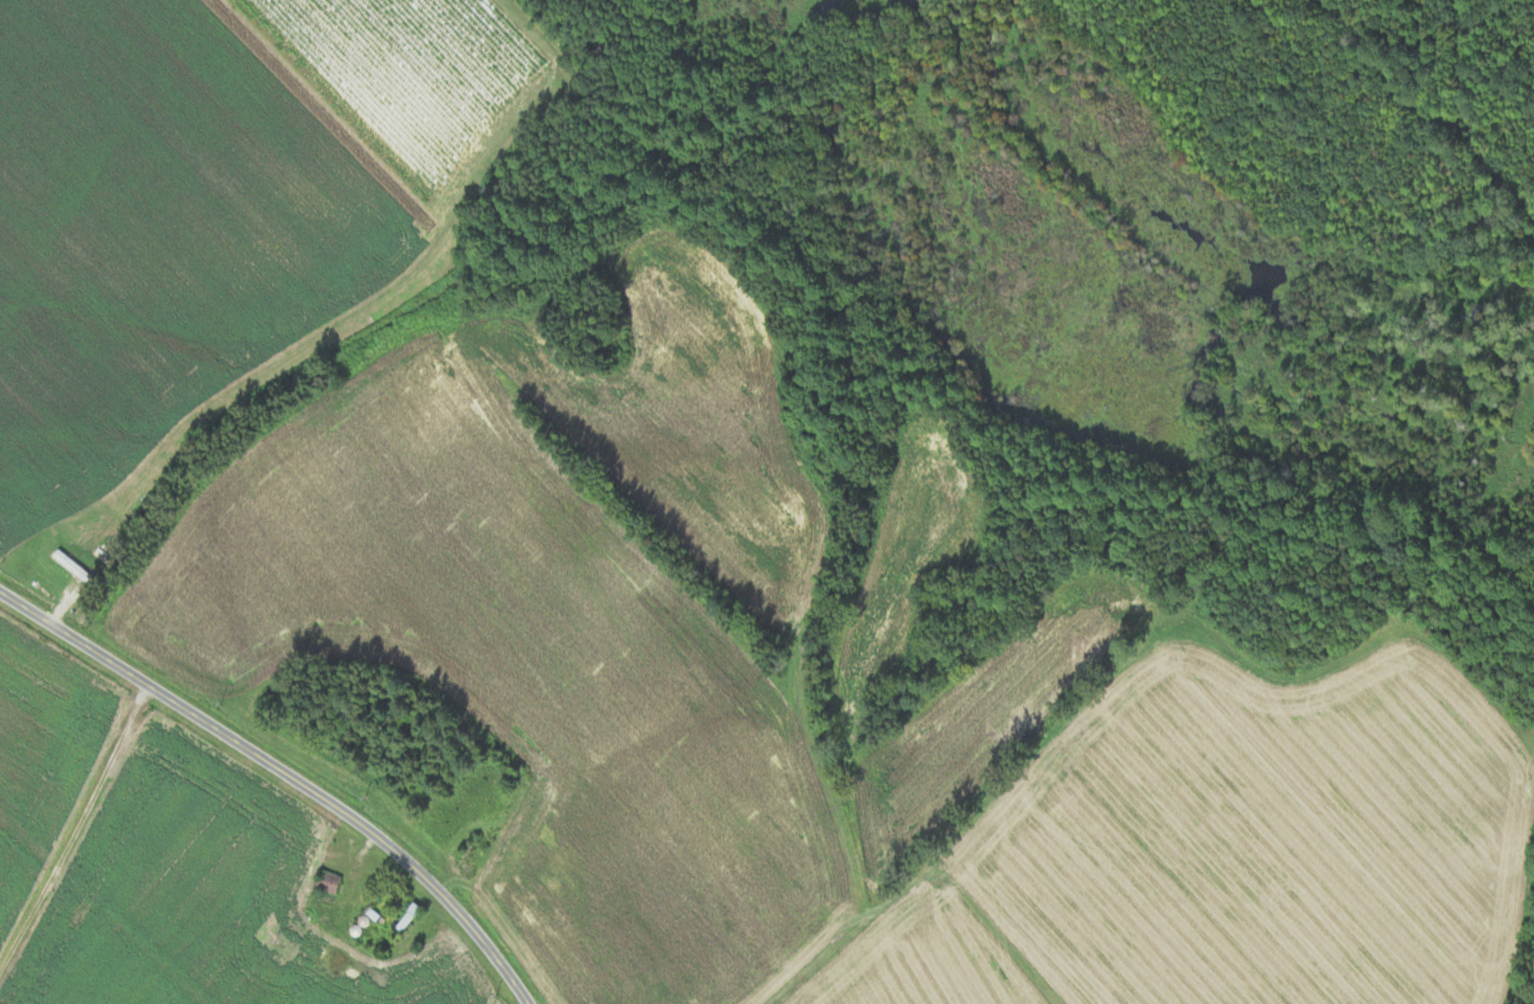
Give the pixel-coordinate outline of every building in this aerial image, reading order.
[(101,574),(61,542),(50,557),(81,582),(87,575),(95,582),(101,574)] [(314,887),(335,895),(342,877),(321,869),(314,887)] [(380,895),(400,905),(404,897),(384,888),(380,895)] [(422,908),(415,902),(395,927),(403,933),(422,908)] [(366,914),(382,924),(385,918),(370,908),(366,914)]
